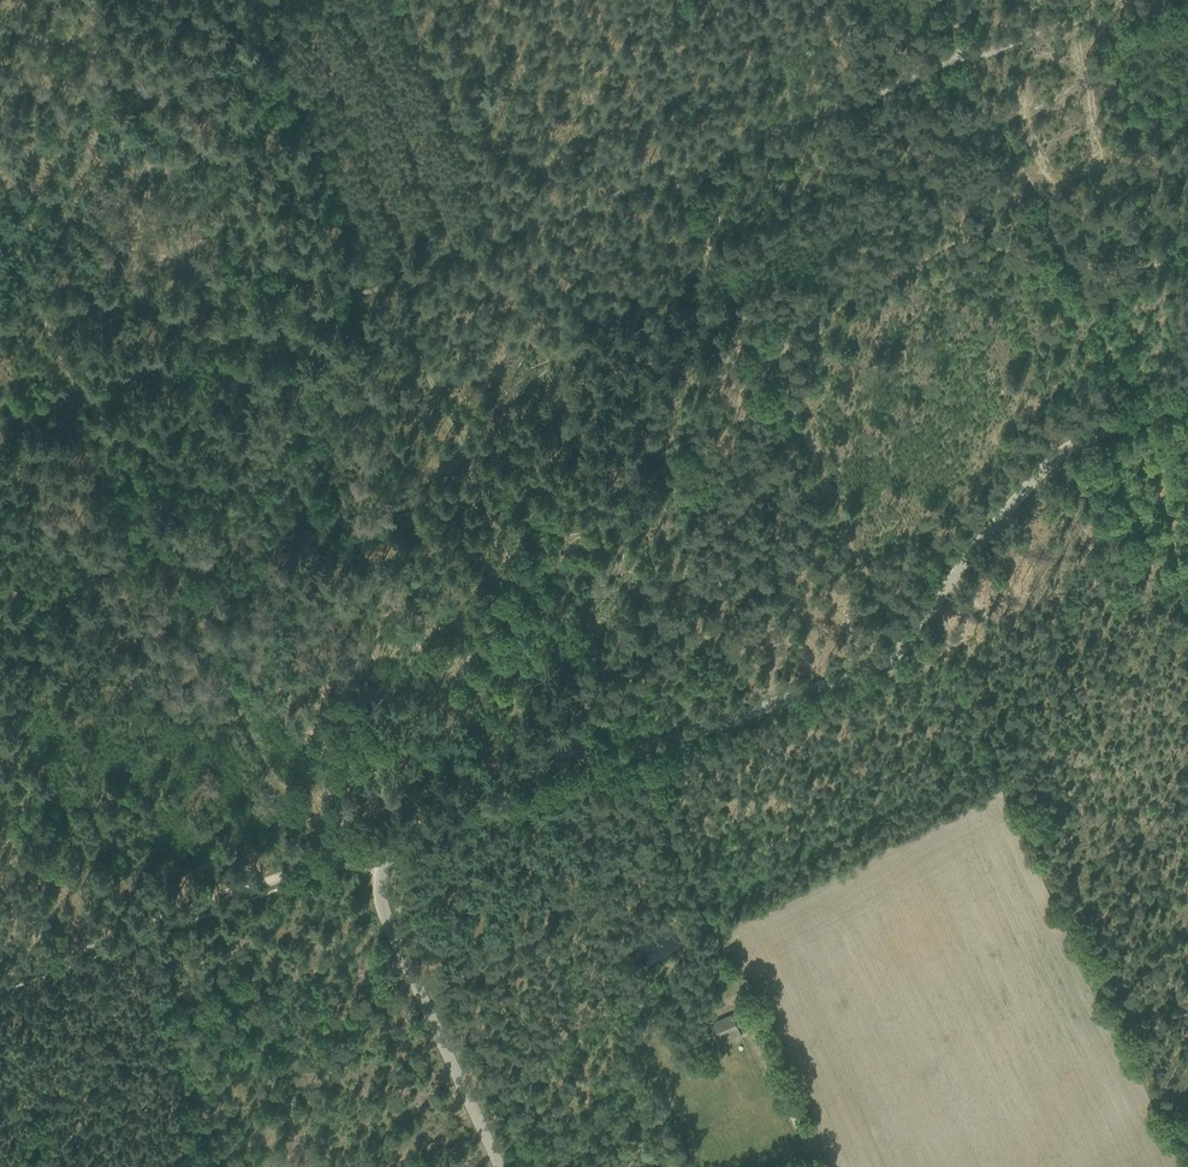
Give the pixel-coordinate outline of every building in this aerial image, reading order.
[(732,1014),(709,1024),(715,1039),(739,1029),(732,1014)]
